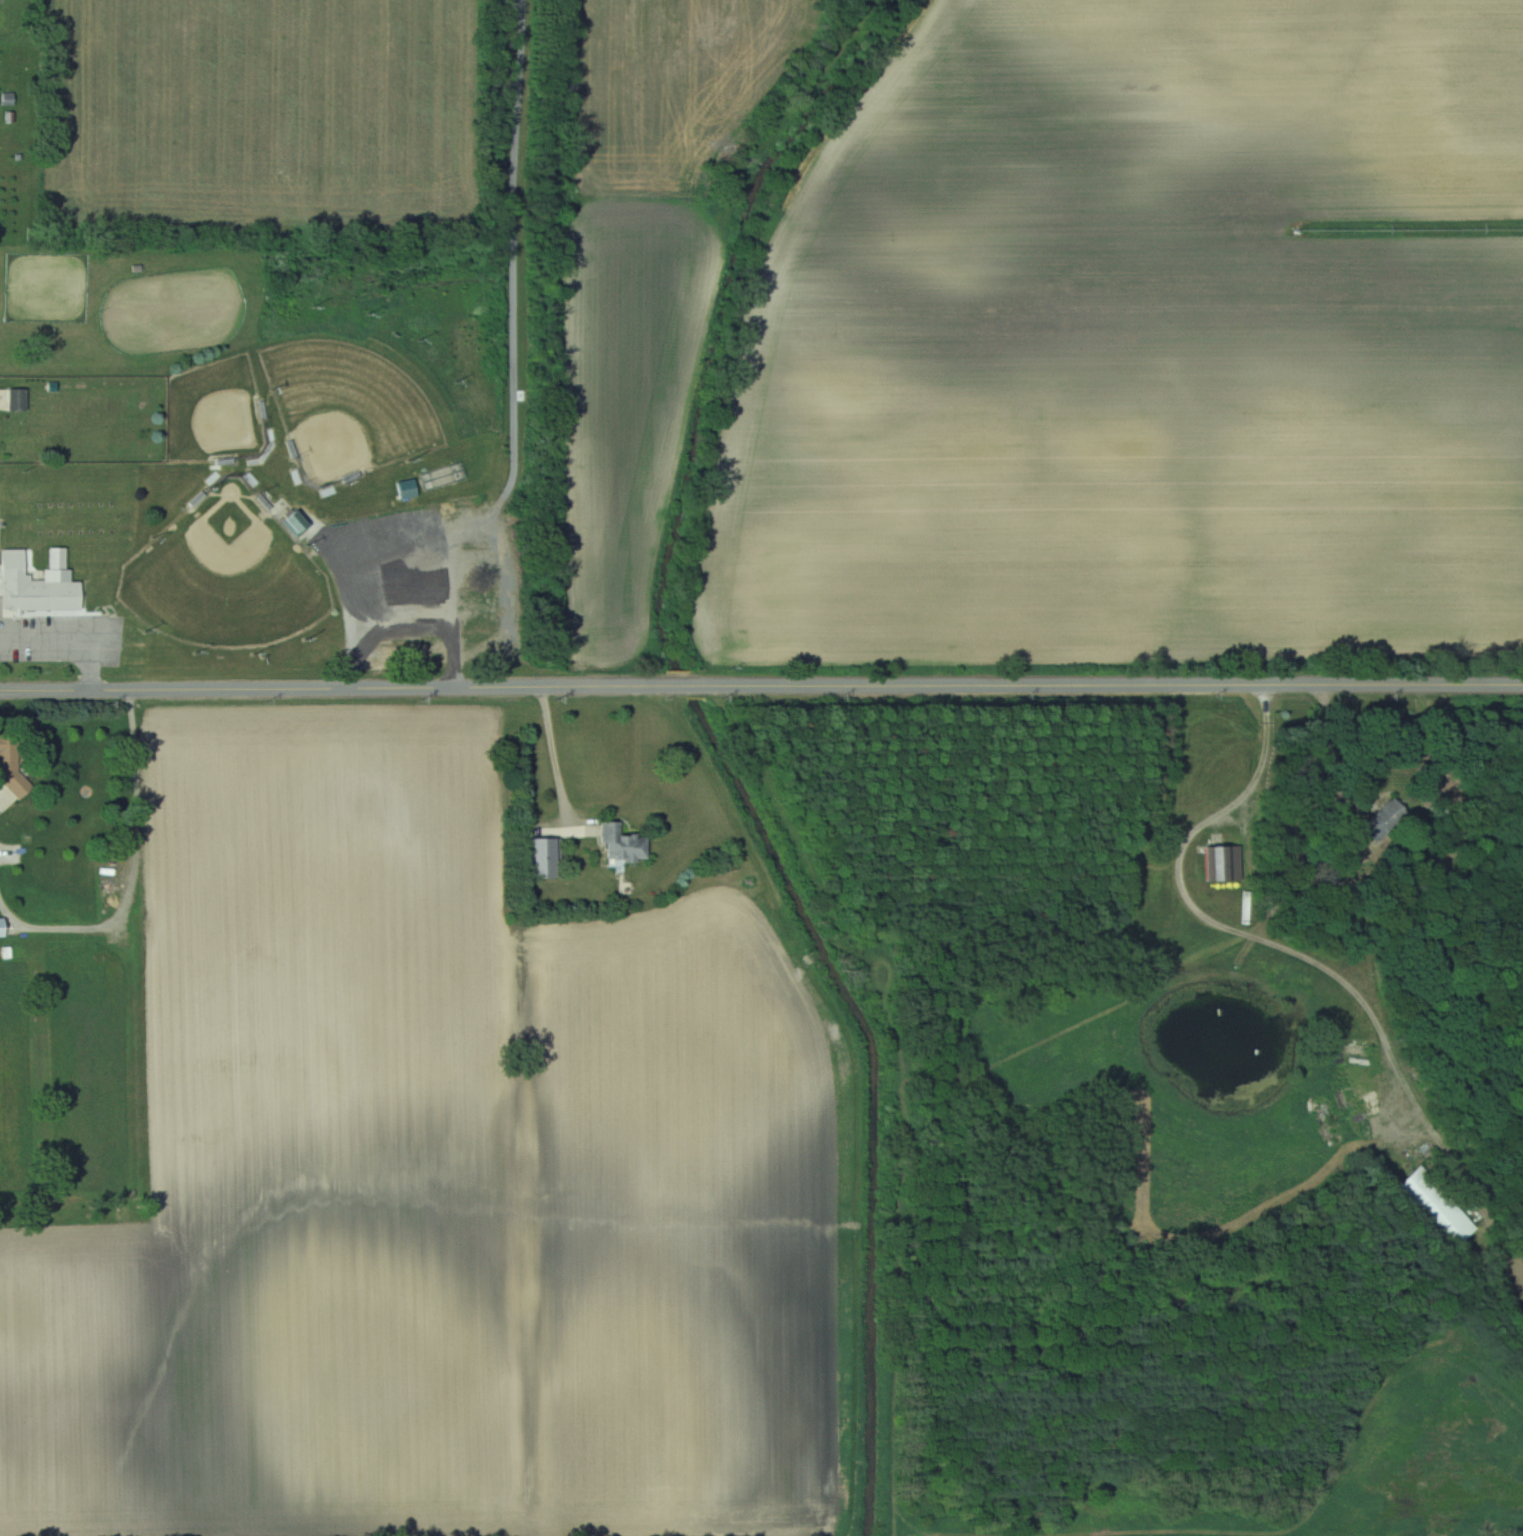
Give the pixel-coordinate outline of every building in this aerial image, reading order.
[(13,105),(13,92),(1,92),(1,105),(13,105)] [(26,389),(7,389),(7,411),(26,411),(26,389)] [(394,483),(398,500),(417,496),(413,478),(394,483)] [(278,519),(297,538),(311,524),(292,505),(278,519)] [(2,611),(80,610),(79,582),(68,582),(67,569),(63,569),(63,548),(44,548),(45,583),(29,583),(29,575),(23,575),(23,559),(1,560),(2,611)] [(0,736),(0,772),(21,771),(20,735),(0,736)] [(1392,827),(1410,817),(1400,799),(1360,821),(1374,846),(1395,834),(1392,827)] [(654,860),(654,834),(626,835),(626,821),(605,822),(606,843),(613,842),(613,860),(654,860)] [(1238,846),(1201,846),(1201,880),(1238,881),(1238,846)] [(11,919),(0,919),(0,938),(11,938),(11,919)] [(1418,1164),(1393,1185),(1447,1250),(1473,1229),(1418,1164)]
